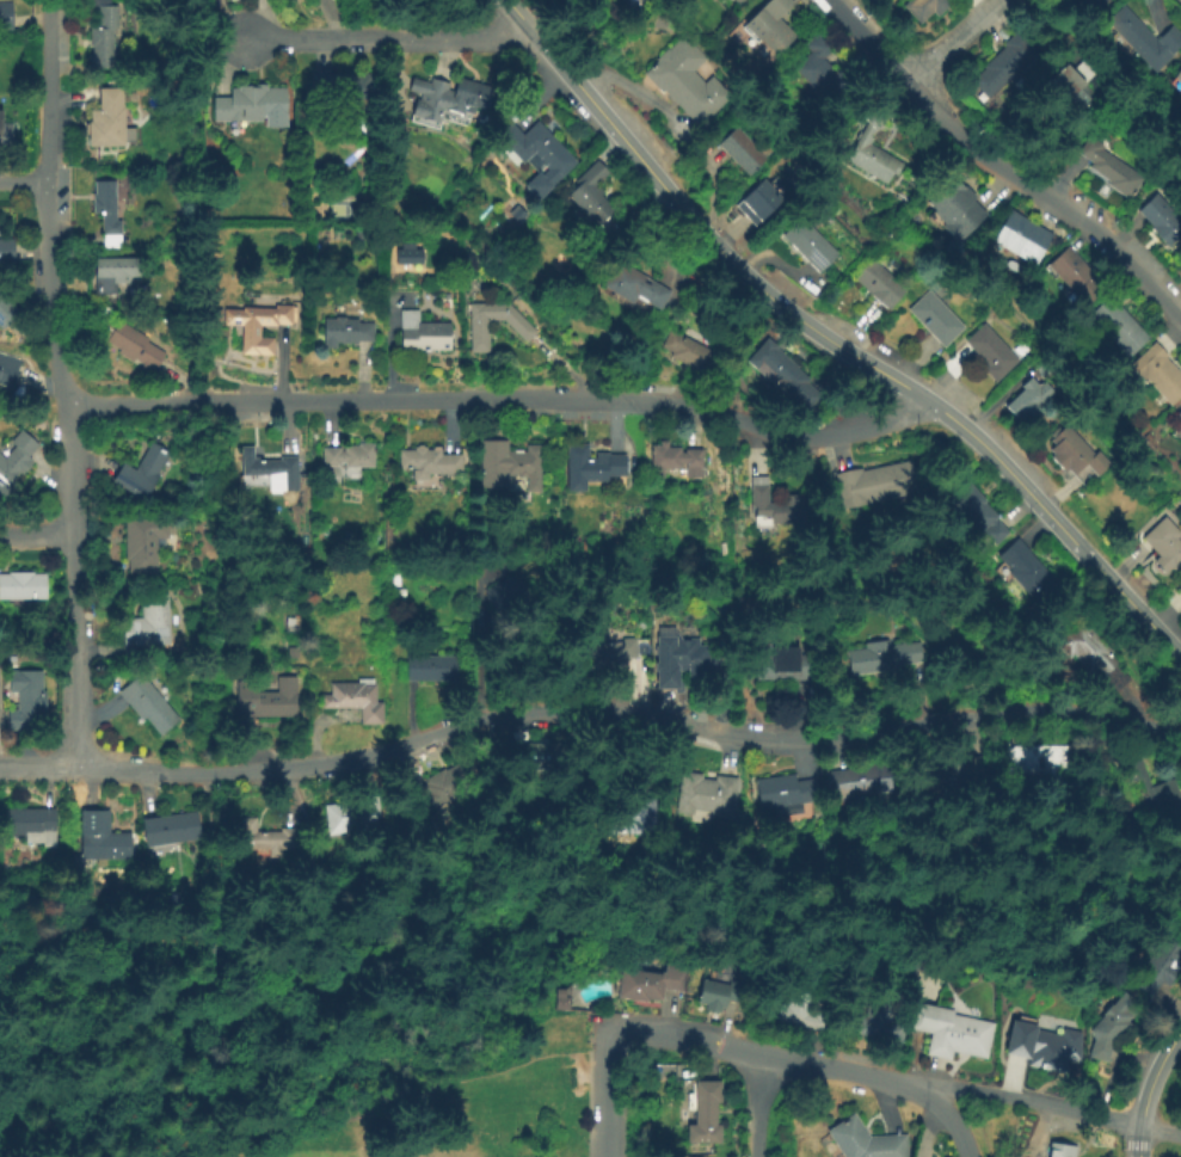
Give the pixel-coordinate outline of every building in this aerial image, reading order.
[(0,0),(10,0),(10,29),(0,29),(0,0)] [(743,27),(769,0),(791,0),(794,4),(779,20),(796,38),(775,60),(743,27)] [(903,7),(910,0),(949,0),(947,2),(951,6),(937,19),(931,14),(919,25),(903,7)] [(1089,19),(1078,0),(1113,0),(1115,5),(1089,19)] [(88,75),(87,30),(96,30),(96,7),(116,7),(117,35),(112,35),(113,74),(88,75)] [(1169,24),(1180,36),(1180,45),(1154,73),(1132,51),(1126,59),(1108,41),(1115,33),(1105,24),(1121,7),(1155,39),(1169,24)] [(825,104),(792,70),(808,54),(800,45),(817,29),(836,48),(823,61),(845,84),(825,104)] [(989,99),(971,82),(1004,48),(1001,44),(1016,30),(1037,50),(989,99)] [(700,127),(664,92),(660,96),(641,75),(681,36),(703,57),(690,70),(703,84),(711,75),(731,96),(700,127)] [(1108,86),(1077,113),(1048,81),(1066,64),(1071,70),(1083,60),(1108,86)] [(1167,75),(1180,88),(1180,60),(1167,75)] [(1168,85),(1180,68),(1180,95),(1168,85)] [(371,105),(313,105),(313,74),(371,74),(371,105)] [(496,91),(487,117),(467,110),(465,118),(442,111),(437,125),(410,117),(417,97),(407,93),(412,79),(426,84),(428,78),(447,84),(445,91),(453,94),(457,79),(496,91)] [(128,79),(128,88),(118,87),(118,79),(128,79)] [(287,118),(262,118),(262,124),(213,124),(211,98),(229,98),(229,87),(267,87),(267,91),(285,90),(287,118)] [(87,150),(85,125),(90,125),(90,111),(100,111),(99,93),(121,91),(122,112),(131,111),(133,129),(123,130),(124,148),(87,150)] [(1,148),(0,148),(0,112),(1,112),(1,125),(11,125),(11,139),(1,139),(1,148)] [(537,203),(522,187),(537,172),(541,176),(547,171),(530,154),(522,162),(492,133),(506,119),(522,135),(535,121),(578,164),(537,203)] [(746,178),(715,146),(736,128),(765,159),(746,178)] [(892,190),(841,161),(859,128),(874,137),(869,147),(905,166),(892,190)] [(1127,203),(1105,189),(1108,183),(1087,171),(1091,164),(1074,153),(1087,133),(1106,144),(1102,152),(1144,177),(1127,203)] [(601,226),(591,216),(588,220),(566,198),(579,185),(574,180),(596,160),(608,174),(596,186),(603,193),(599,197),(614,213),(601,226)] [(751,224),(731,203),(758,176),(779,197),(751,224)] [(959,248),(940,229),(943,227),(931,216),(935,213),(925,202),(952,176),(977,199),(972,204),(988,219),(959,248)] [(100,250),(100,216),(91,216),(91,181),(112,181),(112,223),(121,223),(121,250),(100,250)] [(1157,192),(1180,219),(1180,243),(1171,252),(1136,211),(1157,192)] [(525,215),(517,226),(505,216),(515,205),(525,215)] [(1035,269),(991,244),(1010,210),(1054,235),(1035,269)] [(819,276),(779,235),(798,216),(838,256),(819,276)] [(13,265),(0,265),(0,239),(12,239),(13,265)] [(393,248),(399,248),(399,242),(412,242),(412,247),(419,247),(420,263),(393,263),(393,248)] [(1085,306),(1047,267),(1066,247),(1106,285),(1085,306)] [(659,312),(635,297),(631,304),(599,287),(616,258),(671,291),(659,312)] [(93,296),(94,259),(141,260),(140,279),(130,279),(130,285),(115,285),(115,297),(93,296)] [(888,314),(853,281),(871,260),(906,294),(888,314)] [(2,333),(0,330),(0,286),(24,313),(2,333)] [(942,350),(906,313),(927,293),(964,330),(942,350)] [(1126,362),(1085,320),(1107,299),(1149,339),(1126,362)] [(273,358),(239,357),(240,327),(222,326),(222,312),(241,313),(241,309),(273,309),(273,303),(291,303),(290,326),(275,325),(273,328),(260,328),(259,340),(273,340),(273,358)] [(503,322),(487,322),(487,355),(468,355),(468,306),(508,306),(537,333),(527,345),(503,322)] [(449,352),(399,352),(399,312),(417,312),(417,325),(449,325),(449,352)] [(320,351),(321,318),(356,319),(356,325),(371,325),(371,344),(334,343),(334,351),(320,351)] [(152,376),(139,369),(141,365),(131,359),(129,364),(116,356),(118,350),(105,343),(117,321),(148,339),(146,343),(164,353),(152,376)] [(994,386),(980,374),(986,368),(962,344),(983,325),(1019,362),(994,386)] [(706,377),(669,359),(671,355),(659,349),(669,331),(679,337),(684,327),(707,339),(702,349),(716,355),(706,377)] [(806,416),(745,362),(764,340),(825,394),(806,416)] [(1031,349),(1022,356),(1016,349),(1023,341),(1031,349)] [(1164,361),(1180,378),(1180,397),(1170,407),(1144,380),(1142,382),(1128,368),(1154,344),(1167,358),(1164,361)] [(11,390),(0,387),(0,352),(21,358),(11,390)] [(1031,421),(1022,413),(1016,420),(1005,411),(1023,393),(1019,389),(1029,377),(1053,400),(1031,421)] [(1085,491),(1066,472),(1063,474),(1050,461),(1053,457),(1048,453),(1053,448),(1050,443),(1065,427),(1093,456),(1100,450),(1113,464),(1085,491)] [(10,492),(0,502),(0,457),(2,460),(13,447),(8,442),(20,430),(38,447),(26,459),(31,463),(7,490),(10,492)] [(539,493),(525,493),(525,479),(506,478),(506,492),(479,492),(479,441),(506,442),(506,453),(524,453),(524,447),(540,447),(539,493)] [(144,504),(109,484),(121,463),(134,470),(150,442),(166,451),(154,474),(159,476),(144,504)] [(648,480),(650,448),(658,448),(658,442),(668,442),(668,448),(679,448),(679,455),(684,455),(684,449),(703,449),(703,480),(684,480),(684,466),(678,466),(678,472),(663,472),(663,480),(648,480)] [(566,493),(567,444),(586,445),(586,462),(595,462),(595,453),(608,454),(608,457),(625,457),(625,476),(607,476),(607,482),(585,482),(584,493),(566,493)] [(373,469),(344,470),(344,464),(337,464),(337,476),(321,478),(321,449),(338,449),(338,455),(344,454),(344,448),(371,447),(373,469)] [(412,490),(411,470),(398,470),(398,453),(413,453),(413,447),(425,447),(425,451),(441,451),(441,456),(461,456),(461,475),(431,475),(431,490),(412,490)] [(296,478),(240,478),(240,449),(252,449),(251,462),(278,462),(278,457),(296,457),(296,478)] [(843,509),(834,473),(859,467),(860,473),(912,460),(921,491),(843,509)] [(805,519),(770,521),(770,516),(761,516),(761,522),(751,522),(750,478),(768,476),(768,503),(782,503),(782,494),(805,493),(805,519)] [(1005,534),(992,544),(982,534),(980,535),(945,497),(965,478),(985,500),(983,503),(997,518),(994,521),(1005,534)] [(154,578),(128,578),(128,561),(122,561),(122,516),(166,516),(166,541),(154,541),(154,578)] [(1164,516),(1180,533),(1180,535),(1176,540),(1180,544),(1180,570),(1176,574),(1173,570),(1164,577),(1151,562),(1157,556),(1140,539),(1164,516)] [(1035,605),(1005,573),(1009,570),(996,556),(1016,539),(1058,584),(1035,605)] [(45,602),(0,602),(0,577),(6,577),(6,572),(31,572),(31,576),(44,576),(45,602)] [(481,589),(492,611),(525,595),(514,573),(481,589)] [(490,626),(479,607),(518,583),(529,601),(490,626)] [(167,646),(122,648),(121,621),(140,620),(140,596),(165,596),(167,646)] [(1113,665),(1097,678),(1088,667),(1082,672),(1056,644),(1081,621),(1107,651),(1103,654),(1113,665)] [(716,673),(678,675),(679,690),(654,691),(654,638),(705,636),(705,657),(716,657),(716,673)] [(638,660),(628,661),(628,679),(588,681),(588,646),(621,645),(621,639),(638,639),(638,660)] [(925,666),(844,676),(841,652),(862,650),(862,644),(886,640),(887,646),(922,642),(925,666)] [(454,683),(404,683),(404,647),(416,647),(416,658),(454,658),(454,683)] [(811,678),(753,678),(752,656),(773,656),(773,647),(798,647),(798,658),(811,658),(811,678)] [(44,713),(38,713),(38,732),(6,732),(6,713),(16,713),(16,694),(7,694),(7,671),(39,671),(39,694),(44,694),(44,713)] [(159,738),(142,719),(139,721),(116,695),(139,675),(178,722),(159,738)] [(294,720),(235,721),(235,683),(257,682),(257,694),(275,694),(275,678),(294,678),(294,720)] [(319,710),(318,696),(328,696),(328,684),(356,684),(356,679),(371,679),(373,687),(375,687),(375,704),(381,704),(382,727),(358,727),(358,709),(319,710)] [(567,745),(567,773),(513,771),(515,744),(567,745)] [(1063,778),(1001,777),(1002,745),(1063,746),(1063,778)] [(983,777),(946,782),(948,794),(918,799),(914,763),(979,755),(983,777)] [(829,801),(824,771),(882,764),(886,794),(829,801)] [(467,793),(426,813),(416,790),(424,786),(420,780),(442,769),(443,773),(454,767),(467,793)] [(736,778),(730,821),(709,818),(711,811),(691,808),(690,817),(672,814),(679,769),(700,773),(699,782),(712,783),(713,776),(736,778)] [(811,802),(799,805),(800,813),(758,819),(752,777),(792,773),(793,782),(807,780),(811,802)] [(327,837),(320,806),(357,796),(364,827),(327,837)] [(652,800),(653,831),(603,833),(602,802),(652,800)] [(53,848),(39,848),(39,844),(23,844),(23,836),(1,836),(1,807),(54,808),(53,848)] [(127,860),(78,860),(78,811),(107,812),(107,835),(127,835),(127,860)] [(143,850),(139,821),(197,812),(202,841),(143,850)] [(240,819),(254,819),(254,833),(278,835),(278,829),(295,829),(295,851),(240,851),(240,819)] [(1157,930),(1180,945),(1180,966),(1167,989),(1158,984),(1150,997),(1126,981),(1157,930)] [(682,992),(662,989),(659,1002),(647,999),(647,1003),(615,997),(616,993),(610,992),(614,973),(620,973),(621,967),(660,976),(663,962),(687,967),(682,992)] [(743,1008),(722,1004),(721,1010),(718,1009),(716,1013),(702,1009),(703,1005),(691,1003),(696,979),(726,985),(728,978),(748,981),(743,1008)] [(823,1035),(773,1021),(782,986),(834,1001),(823,1035)] [(1094,1039),(1084,1030),(1125,990),(1139,1004),(1132,1011),(1137,1015),(1112,1041),(1106,1063),(1088,1058),(1094,1039)] [(568,998),(567,1011),(553,1010),(554,997),(568,998)] [(898,1054),(861,1046),(865,1027),(854,1024),(860,999),(888,1007),(885,1021),(904,1026),(898,1054)] [(985,1060),(952,1052),(949,1063),(924,1057),(930,1033),(910,1028),(916,1002),(953,1010),(952,1015),(994,1024),(985,1060)] [(1062,1075),(1026,1067),(1027,1058),(1005,1053),(1013,1018),(1037,1023),(1035,1032),(1058,1036),(1060,1028),(1084,1034),(1077,1061),(1065,1059),(1062,1075)] [(720,1144),(685,1144),(685,1125),(694,1126),(694,1082),(719,1082),(719,1104),(715,1104),(715,1126),(720,1126),(720,1144)] [(904,1134),(906,1156),(847,1156),(847,1155),(829,1128),(851,1114),(866,1137),(904,1134)] [(1075,1146),(1073,1156),(1047,1156),(1050,1141),(1075,1146)]
